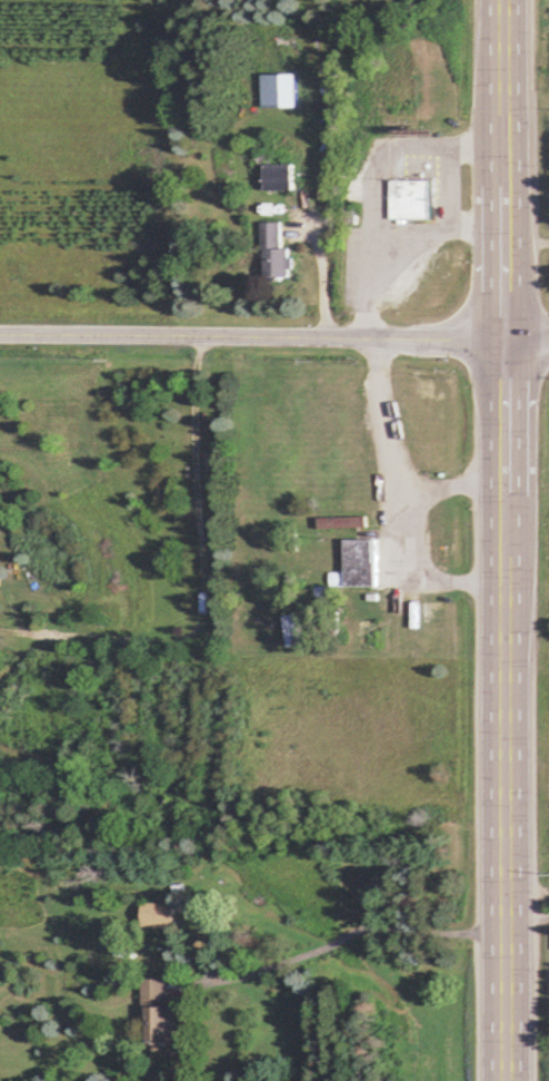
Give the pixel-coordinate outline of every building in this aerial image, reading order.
[(264,162),(264,190),(292,190),(292,162),(264,162)] [(390,218),(430,218),(430,179),(390,179),(390,218)] [(281,222),(262,222),(262,276),(289,276),(289,247),(281,247),(281,222)] [(364,516),(318,516),(318,527),(364,527),(364,516)] [(452,535),(452,524),(439,524),(439,535),(452,535)] [(377,586),(377,538),(345,538),(345,572),(330,572),(330,586),(377,586)] [(441,620),(441,602),(422,602),(422,620),(441,620)] [(428,640),(443,639),(443,624),(427,624),(428,640)] [(429,642),(429,656),(445,656),(445,642),(429,642)] [(142,902),(142,928),(176,928),(176,902),(142,902)] [(166,1006),(166,979),(145,979),(145,1046),(176,1046),(176,1006),(166,1006)]
